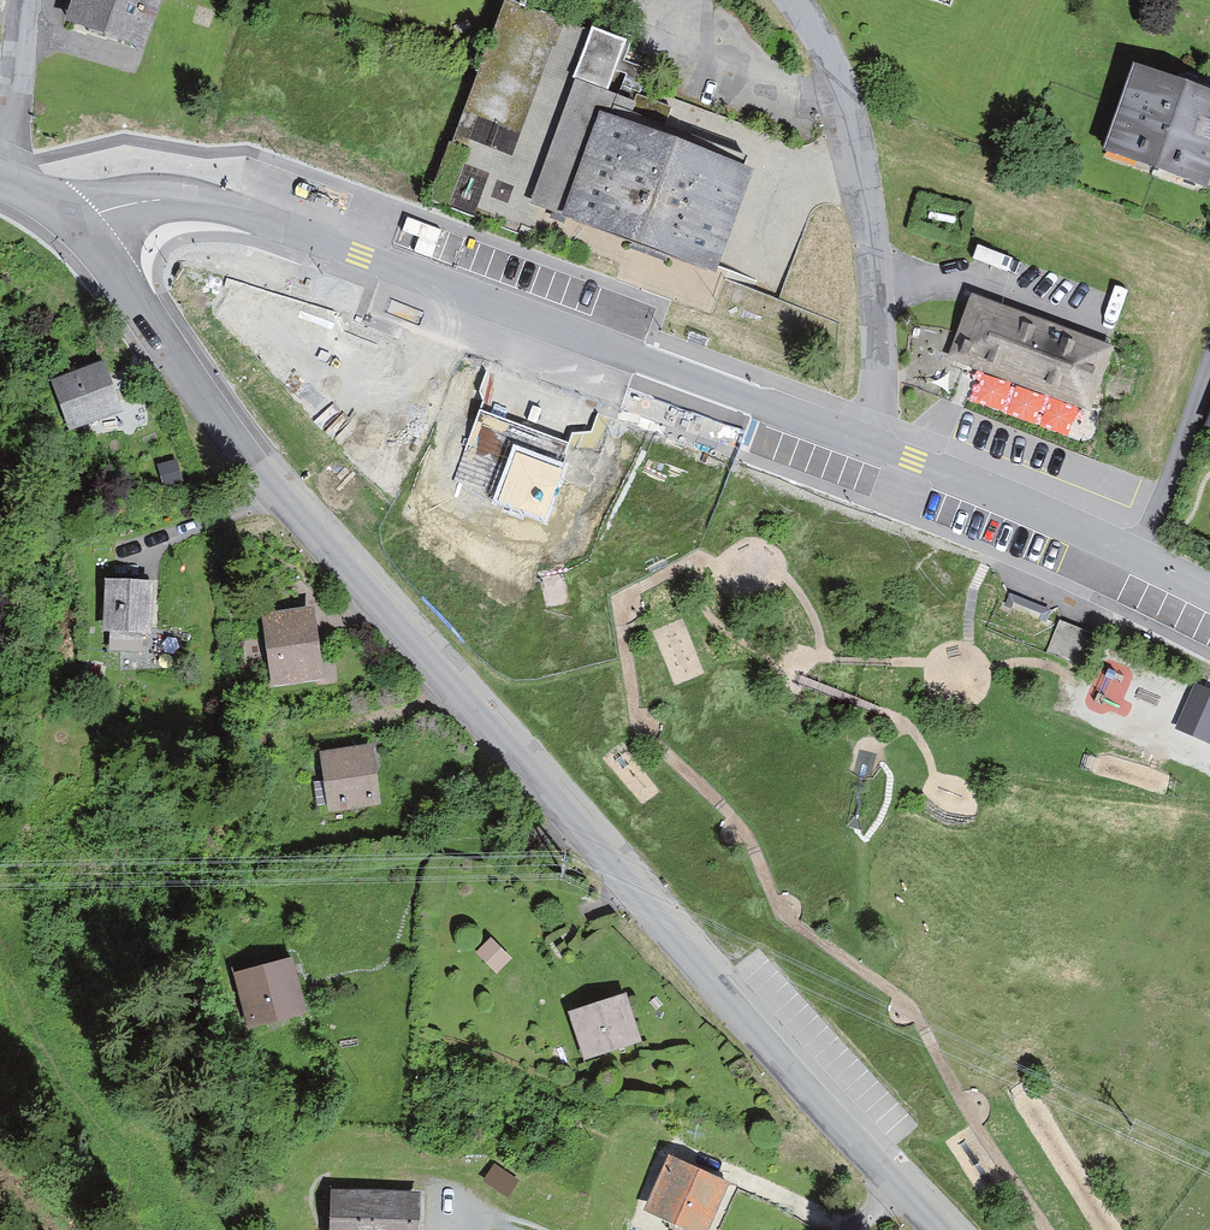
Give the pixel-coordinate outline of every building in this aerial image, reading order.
[(75,30),(144,53),(162,0),(85,0),(75,30)] [(505,1),(430,206),(442,210),(444,206),(531,239),(534,231),(570,244),(581,214),(709,261),(747,158),(632,115),(656,56),(632,47),(635,37),(535,0),(503,0),(505,1)] [(1200,82),(1171,72),(1166,88),(1134,77),(1121,113),(1125,115),(1115,142),(1197,171),(1206,146),(1209,147),(1209,105),(1194,99),(1200,82)] [(1103,354),(974,305),(955,356),(968,361),(1084,405),(1103,354)] [(112,406),(96,368),(71,379),(74,385),(64,390),(77,421),(112,406)] [(440,492),(552,530),(578,440),(475,405),(440,492)] [(180,485),(178,467),(164,469),(167,488),(180,485)] [(144,605),(153,606),(155,581),(107,577),(106,595),(114,596),(110,647),(142,648),(144,605)] [(1010,595),(995,629),(1035,646),(1050,611),(1010,595)] [(282,681),(322,674),(312,616),(272,623),(282,681)] [(1048,652),(1084,668),(1097,639),(1061,624),(1048,652)] [(1094,701),(1125,710),(1139,662),(1108,654),(1094,701)] [(1197,688),(1180,727),(1208,739),(1209,734),(1209,694),(1197,688)] [(253,734),(254,747),(265,747),(264,733),(253,734)] [(316,782),(319,806),(374,798),(368,753),(328,758),(331,780),(316,782)] [(494,945),(481,956),(498,974),(510,963),(494,945)] [(240,974),(250,1021),(309,1009),(302,977),(308,976),(305,966),(300,967),(299,961),(240,974)] [(628,998),(580,1011),(591,1051),(639,1038),(628,998)] [(677,1214),(674,1223),(690,1229),(715,1229),(735,1181),(674,1156),(663,1183),(671,1186),(662,1208),(677,1214)] [(498,1171),(491,1182),(510,1196),(517,1185),(498,1171)] [(340,1193),(333,1229),(412,1229),(416,1208),(340,1193)]
